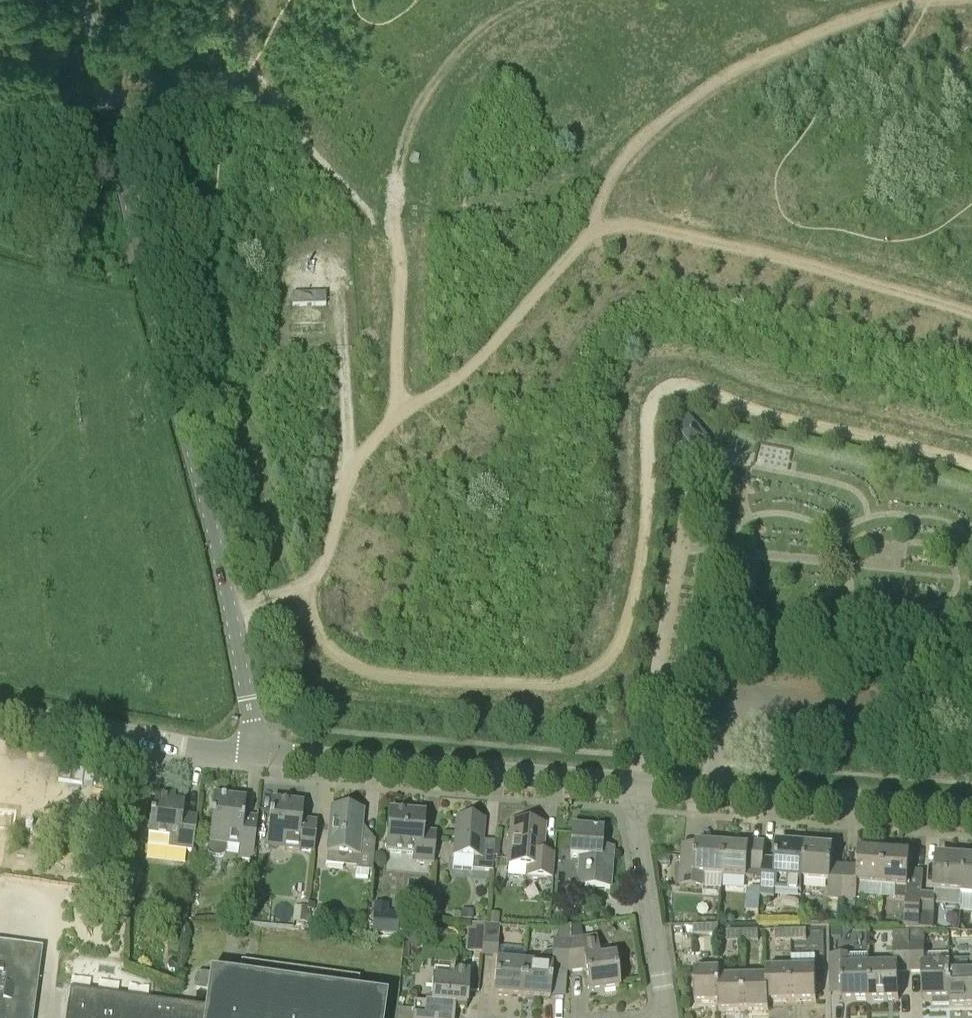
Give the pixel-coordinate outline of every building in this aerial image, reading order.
[(293,306),(326,305),(325,293),(292,294),(293,306)] [(689,417),(676,425),(681,435),(682,435),(682,434),(695,425),(695,426),(696,425),(689,417)] [(175,795),(155,793),(153,815),(151,815),(148,836),(170,838),(169,848),(193,851),(196,823),(182,821),(184,803),(175,802),(175,795)] [(214,796),(209,844),(208,851),(209,854),(212,856),(219,857),(223,856),(225,853),(225,846),(239,847),(238,858),(253,860),(259,810),(257,810),(256,818),(244,817),(246,800),(214,796)] [(303,806),(271,802),(269,822),(271,822),(269,838),(285,840),(284,849),(314,852),(317,824),(301,822),(303,806)] [(331,808),(326,865),(356,868),(356,870),(372,872),(375,841),(360,839),(363,811),(331,808)] [(433,864),(436,835),(416,833),(418,815),(390,812),(386,852),(414,855),(413,863),(433,864)] [(485,821),(456,818),(453,856),(473,858),(472,870),(493,872),(495,847),(483,846),(485,821)] [(513,822),(512,822),(509,866),(527,867),(527,877),(552,879),(554,855),(541,854),(544,825),(543,825),(543,826),(513,824),(513,822)] [(601,830),(572,828),(570,857),(579,858),(577,885),(610,888),(613,853),(600,852),(601,830)] [(763,879),(764,860),(765,843),(752,842),(751,848),(725,846),(723,876),(762,879),(763,879)] [(698,874),(723,876),(725,846),(697,844),(696,856),(683,855),(680,887),(697,888),(698,874)] [(776,879),(803,881),(806,847),(778,844),(776,861),(764,860),(763,879),(762,879),(761,897),(774,898),(776,879)] [(828,900),(842,901),(844,866),(832,865),(833,849),(806,847),(803,881),(830,883),(828,900)] [(844,866),(842,901),(857,902),(858,884),(883,886),(885,853),(860,851),(858,867),(844,866)] [(883,886),(907,888),(905,928),(920,929),(922,895),(924,871),(909,870),(911,855),(885,853),(883,886)] [(965,860),(938,857),(935,890),(962,893),(965,860)] [(962,893),(962,895),(971,896),(971,860),(965,860),(962,893)] [(85,905),(86,892),(72,890),(70,903),(85,905)] [(936,896),(922,895),(920,929),(934,930),(936,896)] [(376,906),(375,933),(397,933),(398,906),(376,906)] [(497,957),(499,925),(484,924),(484,925),(482,954),(482,956),(497,957)] [(569,942),(567,972),(585,970),(589,994),(618,990),(614,958),(598,960),(596,946),(583,948),(582,940),(580,925),(571,926),(569,942)] [(718,935),(718,925),(694,925),(694,936),(718,935)] [(775,941),(791,941),(790,930),(775,931),(775,941)] [(790,930),(791,941),(806,941),(806,930),(790,930)] [(727,941),(742,941),(742,931),(727,932),(727,941)] [(742,931),(742,941),(758,941),(758,931),(742,931)] [(894,966),(870,967),(870,1001),(899,1000),(899,972),(910,972),(909,944),(909,932),(894,932),(894,966)] [(566,975),(567,972),(569,942),(553,941),(552,953),(545,954),(540,958),(537,965),(524,964),(522,998),(549,1001),(552,974),(566,975)] [(36,992),(37,992),(38,980),(18,978),(22,946),(0,943),(0,1017),(32,1017),(36,992)] [(925,944),(909,944),(910,972),(922,972),(923,1000),(950,999),(951,999),(950,973),(951,973),(951,964),(925,965),(925,944)] [(842,1001),(870,1001),(870,967),(855,967),(855,955),(829,955),(830,987),(842,987),(842,1001)] [(205,1007),(204,1017),(383,1017),(385,1008),(386,998),(357,994),(359,978),(241,962),(241,964),(224,962),(223,976),(210,974),(198,972),(196,989),(207,991),(205,1007)] [(493,996),(522,998),(524,964),(496,962),(493,996)] [(768,979),(769,1003),(793,1002),(792,970),(767,971),(767,979),(768,979)] [(792,970),(793,1002),(816,1002),(816,970),(792,970)] [(413,1009),(412,1017),(453,1017),(453,1014),(447,1013),(448,1008),(465,1009),(468,973),(449,972),(449,976),(434,975),(431,1004),(414,1003),(413,1009)] [(695,1004),(719,1004),(719,980),(720,980),(720,972),(695,972),(695,1004)] [(950,999),(950,1007),(971,1007),(971,973),(951,973),(950,973),(951,999),(950,999)] [(719,980),(719,1004),(719,1012),(744,1011),(743,979),(720,980),(719,980)] [(743,979),(744,1011),(769,1011),(769,1003),(768,979),(767,979),(743,979)] [(172,1002),(70,988),(66,1017),(168,1017),(172,1002)] [(168,1017),(204,1017),(205,1007),(172,1002),(168,1017)]
